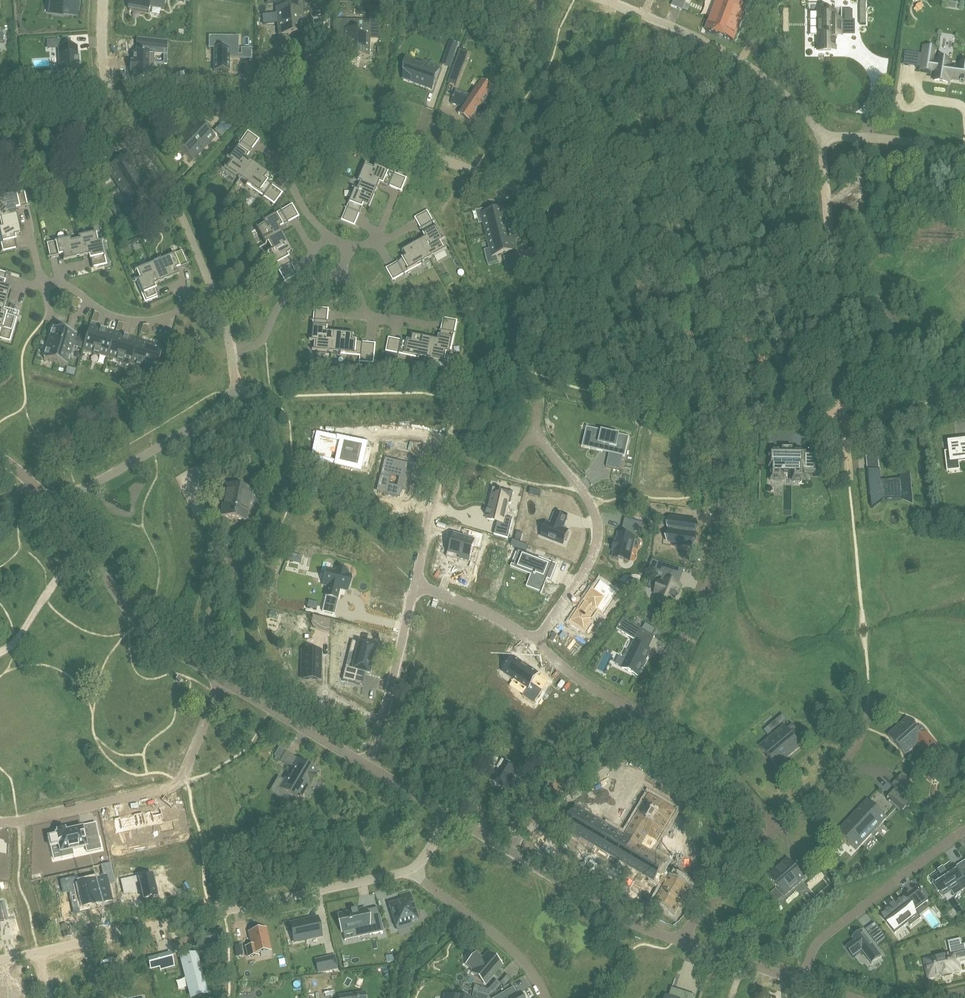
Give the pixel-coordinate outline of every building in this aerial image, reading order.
[(62,13),(76,15),(78,0),(53,0),(52,13),(62,15),(62,13)] [(127,8),(129,8),(147,11),(148,12),(149,5),(163,8),(165,0),(129,0),(127,8)] [(282,35),(286,35),(304,33),(301,0),(275,0),(279,36),(282,35)] [(706,31),(712,33),(723,37),(733,41),(744,10),(750,12),(754,0),(717,0),(706,30),(706,31)] [(681,9),(683,10),(688,12),(690,6),(685,4),(684,3),(681,9)] [(821,12),(819,12),(818,12),(818,13),(818,20),(810,20),(809,20),(809,21),(810,21),(810,35),(809,35),(809,36),(818,36),(818,50),(835,50),(835,46),(836,46),(836,45),(835,45),(835,41),(836,41),(835,41),(835,36),(842,36),(841,20),(835,20),(835,6),(834,6),(834,12),(829,12),(829,11),(827,11),(827,12),(821,12)] [(853,20),(853,14),(851,14),(851,10),(853,10),(848,10),(848,14),(845,14),(845,10),(845,20),(845,25),(853,24),(853,20)] [(333,21),(333,33),(343,33),(343,44),(343,56),(354,57),(358,57),(369,57),(369,42),(369,40),(369,39),(369,30),(379,31),(380,14),(368,14),(368,21),(333,21)] [(214,48),(213,71),(230,71),(230,59),(230,55),(234,55),(238,55),(238,54),(238,36),(219,36),(219,48),(214,48)] [(69,38),(56,39),(57,49),(59,49),(60,77),(78,76),(77,47),(69,47),(69,38)] [(131,62),(131,71),(134,71),(134,80),(152,80),(152,64),(153,54),(166,54),(166,42),(138,39),(136,53),(134,53),(134,62),(131,62)] [(450,42),(446,54),(453,57),(457,45),(450,42)] [(918,53),(915,67),(921,68),(920,70),(931,71),(931,70),(936,70),(934,80),(948,82),(948,79),(960,81),(960,82),(961,82),(961,81),(964,82),(964,83),(964,82),(964,65),(962,64),(961,63),(960,67),(951,66),(951,62),(950,62),(950,60),(945,58),(939,58),(938,60),(937,60),(937,62),(933,62),(935,48),(924,46),(923,54),(918,53)] [(241,54),(241,59),(251,59),(251,48),(241,48),(241,54)] [(460,49),(448,83),(457,85),(468,52),(460,49)] [(427,83),(434,85),(440,68),(422,62),(421,66),(415,64),(416,62),(406,58),(404,72),(412,75),(412,79),(426,84),(427,83)] [(471,123),(478,113),(483,115),(487,105),(484,104),(494,89),(493,88),(482,80),(471,95),(469,99),(455,93),(454,95),(453,97),(451,103),(452,104),(452,103),(457,105),(463,107),(459,114),(470,122),(471,123)] [(196,119),(174,143),(192,161),(215,137),(196,119)] [(220,124),(216,129),(223,136),(227,131),(220,124)] [(246,159),(252,150),(240,142),(240,143),(229,159),(228,158),(227,159),(232,162),(226,170),(239,179),(235,184),(236,184),(252,162),(251,161),(251,162),(246,159)] [(107,148),(100,149),(102,157),(109,156),(107,148)] [(147,197),(151,194),(153,193),(129,155),(107,168),(131,207),(147,197)] [(252,162),(236,184),(236,185),(240,179),(247,184),(246,185),(247,186),(247,185),(263,196),(263,197),(264,197),(273,203),(272,205),(272,206),(282,192),(282,191),(280,193),(271,187),(272,186),(264,180),(268,174),(251,163),(252,162)] [(353,178),(353,179),(379,189),(378,189),(380,183),(390,187),(390,186),(401,190),(400,192),(400,193),(401,192),(407,178),(407,177),(406,176),(405,179),(395,174),(395,173),(394,174),(376,167),(377,165),(376,165),(374,170),(365,166),(359,181),(353,178)] [(379,190),(379,189),(353,179),(362,183),(359,191),(354,189),(354,190),(355,190),(347,208),(346,209),(347,209),(343,219),(341,219),(340,219),(356,226),(357,225),(355,224),(359,214),(360,215),(364,205),(370,208),(378,189),(379,190)] [(472,188),(468,194),(473,197),(477,200),(481,193),(472,188)] [(17,215),(15,209),(26,207),(27,207),(23,192),(23,191),(22,191),(23,192),(23,193),(2,198),(2,197),(1,197),(2,202),(0,202),(0,219),(17,215)] [(117,206),(111,209),(119,221),(124,218),(131,213),(128,209),(121,213),(117,206)] [(492,257),(515,252),(517,251),(506,207),(481,214),(492,257)] [(279,228),(288,223),(281,211),(280,211),(280,212),(263,221),(263,220),(262,221),(264,225),(256,230),(264,244),(259,247),(283,234),(283,233),(282,234),(279,228)] [(0,219),(2,228),(0,228),(0,235),(3,250),(2,251),(1,251),(1,252),(2,251),(17,248),(18,248),(18,247),(17,247),(14,237),(20,235),(20,236),(21,236),(17,216),(18,216),(17,215),(0,219)] [(434,222),(421,229),(426,238),(421,241),(420,240),(433,265),(434,264),(431,259),(445,251),(440,243),(444,240),(444,239),(443,240),(433,223),(434,223),(434,222)] [(84,258),(78,231),(77,231),(79,241),(71,243),(70,238),(69,238),(69,239),(49,244),(48,243),(48,241),(47,242),(48,243),(51,257),(51,258),(52,258),(52,257),(62,255),(64,261),(63,261),(63,262),(83,257),(83,258),(84,258)] [(78,231),(84,258),(84,257),(90,256),(92,266),(91,267),(92,267),(107,264),(108,264),(108,263),(107,263),(106,263),(101,243),(102,243),(102,242),(97,243),(95,234),(98,234),(97,233),(79,237),(78,231)] [(283,234),(259,247),(259,248),(268,243),(272,250),(268,253),(268,254),(269,253),(279,270),(278,270),(279,271),(291,264),(286,255),(292,252),(282,234),(283,234)] [(433,265),(420,240),(420,241),(403,251),(406,257),(397,262),(404,275),(405,274),(422,264),(422,265),(423,265),(422,264),(430,259),(433,265)] [(149,259),(160,284),(160,283),(179,275),(178,275),(176,269),(186,265),(186,266),(187,266),(187,265),(181,251),(180,250),(180,251),(181,252),(161,261),(161,260),(160,260),(160,261),(152,264),(150,259),(149,259)] [(507,270),(525,266),(521,258),(505,262),(507,270)] [(140,280),(136,281),(136,282),(137,282),(145,301),(144,302),(143,302),(143,303),(144,302),(158,297),(159,296),(158,296),(154,286),(159,284),(160,284),(149,259),(151,265),(134,272),(135,272),(137,271),(140,280)] [(7,274),(0,273),(0,306),(5,307),(4,307),(10,287),(9,287),(9,288),(3,286),(7,275),(7,274)] [(0,306),(0,329),(5,331),(3,339),(9,341),(8,342),(9,342),(16,317),(17,316),(16,316),(16,317),(3,313),(4,308),(5,308),(5,307),(0,306)] [(331,359),(334,332),(333,332),(333,333),(327,332),(328,322),(314,320),(313,321),(314,321),(312,341),(311,341),(316,342),(315,352),(327,353),(331,353),(331,359)] [(83,349),(82,351),(156,372),(163,348),(136,341),(135,341),(131,339),(101,331),(89,327),(86,338),(53,328),(45,355),(44,360),(67,366),(69,360),(70,354),(73,346),(83,349)] [(455,334),(455,333),(441,331),(439,341),(433,339),(427,366),(428,366),(429,360),(445,363),(446,353),(451,354),(452,354),(450,353),(454,334),(455,334)] [(373,365),(373,364),(375,343),(375,342),(374,342),(374,343),(373,354),(362,353),(363,342),(353,341),(354,335),(334,333),(334,332),(331,359),(332,353),(346,354),(361,356),(361,357),(362,357),(367,357),(367,362),(372,363),(372,365),(373,365)] [(411,342),(401,340),(399,349),(389,347),(390,338),(391,337),(390,337),(390,338),(387,352),(386,354),(387,354),(388,351),(399,354),(398,354),(399,355),(399,354),(419,358),(418,359),(419,359),(419,358),(427,359),(428,359),(427,366),(433,339),(432,338),(432,339),(413,335),(411,342)] [(594,430),(590,448),(610,452),(609,455),(623,458),(623,456),(625,457),(629,437),(627,437),(627,440),(616,437),(617,435),(610,434),(610,433),(607,433),(594,430)] [(316,437),(316,438),(319,439),(322,439),(320,449),(319,458),(318,459),(331,462),(331,460),(333,453),(342,455),(343,455),(342,460),(341,460),(341,461),(342,461),(341,465),(359,468),(360,465),(367,467),(371,449),(370,449),(370,450),(364,448),(364,447),(364,446),(346,443),(319,438),(316,437)] [(949,443),(950,452),(946,452),(945,452),(946,462),(947,466),(958,465),(958,461),(964,460),(964,441),(949,443)] [(783,480),(783,474),(792,474),(792,480),(804,480),(804,474),(817,474),(817,466),(817,454),(806,454),(806,452),(793,452),(794,448),(782,448),(782,452),(770,452),(770,467),(771,467),(771,480),(783,480)] [(409,463),(386,458),(381,476),(378,489),(387,491),(387,494),(401,498),(403,489),(408,490),(413,470),(408,469),(409,463)] [(881,480),(880,469),(868,470),(872,508),(883,500),(882,495),(902,493),(902,498),(913,503),(910,473),(900,474),(900,479),(901,481),(881,482),(881,480)] [(221,516),(235,519),(246,521),(249,503),(250,501),(251,495),(256,496),(257,490),(252,490),(252,489),(227,484),(221,516)] [(485,515),(485,516),(487,516),(487,519),(496,521),(498,522),(497,527),(495,527),(506,530),(505,537),(494,533),(493,534),(507,538),(512,519),(504,517),(508,503),(510,504),(513,492),(499,489),(500,488),(496,487),(496,488),(496,489),(503,491),(501,498),(492,495),(489,508),(489,511),(486,511),(488,512),(487,515),(485,515)] [(546,523),(541,536),(563,544),(565,540),(567,541),(569,533),(568,533),(568,531),(562,529),(564,525),(567,518),(555,513),(551,525),(546,523)] [(694,535),(694,532),(695,522),(682,520),(670,518),(668,528),(672,529),(670,543),(692,546),(694,535)] [(615,542),(613,550),(615,550),(613,557),(629,561),(634,537),(633,537),(635,530),(641,532),(642,526),(643,523),(624,519),(624,521),(625,521),(622,534),(619,534),(617,542),(615,542)] [(517,530),(515,539),(521,541),(523,532),(517,530)] [(450,544),(448,553),(460,556),(459,559),(460,559),(469,562),(474,547),(480,549),(484,536),(470,532),(467,540),(462,538),(454,536),(451,545),(450,544)] [(513,546),(527,551),(529,545),(515,539),(513,546)] [(517,553),(515,559),(527,564),(525,570),(534,573),(533,575),(534,575),(531,583),(542,588),(541,592),(540,593),(541,594),(547,578),(550,579),(555,565),(553,564),(553,562),(552,562),(552,564),(539,559),(539,558),(518,550),(517,553)] [(287,561),(300,564),(302,557),(289,554),(287,561)] [(664,582),(660,581),(655,593),(659,594),(656,601),(670,607),(674,599),(675,600),(678,594),(676,594),(680,585),(669,580),(675,567),(659,562),(655,570),(663,574),(667,575),(664,582)] [(327,570),(324,585),(327,586),(325,596),(326,596),(324,604),(335,607),(339,589),(347,591),(351,575),(347,574),(348,572),(336,569),(335,572),(327,570)] [(579,611),(572,621),(585,630),(591,621),(592,620),(590,619),(597,609),(603,614),(604,613),(617,594),(617,593),(612,590),(601,582),(595,590),(596,591),(595,593),(593,591),(591,594),(587,599),(586,602),(587,603),(580,612),(579,611)] [(629,594),(624,591),(621,596),(625,599),(629,594)] [(307,608),(316,610),(318,603),(308,601),(307,608)] [(642,629),(623,618),(616,629),(635,640),(642,629)] [(645,623),(642,629),(652,635),(656,629),(645,623)] [(638,676),(650,650),(634,642),(629,652),(627,650),(624,657),(626,658),(622,668),(638,676)] [(345,669),(342,682),(354,685),(357,672),(366,675),(368,675),(371,665),(373,658),(372,658),(374,649),(351,643),(349,653),(356,655),(353,671),(345,669)] [(303,650),(302,679),(320,679),(320,651),(303,650)] [(514,657),(504,672),(514,679),(528,688),(523,695),(522,696),(534,703),(542,691),(542,690),(531,683),(537,675),(538,673),(514,657)] [(782,715),(775,722),(776,721),(779,725),(778,726),(779,726),(786,720),(782,715)] [(933,746),(936,743),(927,733),(920,725),(917,728),(908,718),(888,736),(905,755),(917,744),(925,753),(931,747),(932,748),(934,746),(933,746)] [(768,758),(769,758),(776,767),(801,745),(799,742),(802,739),(791,726),(787,729),(785,726),(760,747),(767,755),(766,756),(768,758)] [(768,727),(764,731),(767,736),(772,732),(771,732),(767,728),(768,728),(768,727)] [(579,732),(575,738),(587,747),(594,737),(582,729),(582,728),(579,732)] [(274,756),(281,760),(286,752),(279,748),(274,756)] [(278,777),(269,792),(289,803),(293,797),(299,800),(309,784),(311,785),(314,779),(317,775),(315,774),(317,770),(315,769),(312,767),(311,767),(311,766),(303,762),(297,759),(292,767),(284,781),(278,777)] [(501,770),(493,782),(495,783),(495,785),(498,787),(500,786),(501,787),(503,788),(505,789),(508,784),(509,784),(514,777),(513,777),(516,771),(518,769),(502,760),(497,768),(501,770)] [(896,788),(900,792),(907,798),(915,789),(905,779),(896,788)] [(910,801),(907,798),(900,792),(891,801),(902,811),(910,801)] [(581,838),(588,843),(592,845),(591,847),(592,847),(593,845),(637,871),(654,881),(653,882),(652,883),(653,884),(655,880),(664,886),(654,904),(660,907),(674,916),(691,888),(685,884),(687,881),(686,881),(684,884),(680,882),(682,879),(674,874),(672,877),(670,876),(668,879),(663,876),(660,874),(659,873),(666,862),(667,861),(666,860),(661,858),(664,852),(655,847),(658,842),(676,811),(674,811),(676,808),(675,807),(674,810),(670,808),(671,805),(669,807),(658,801),(649,796),(625,836),(575,807),(573,811),(570,809),(569,810),(572,812),(570,815),(570,816),(567,814),(567,815),(569,816),(562,830),(580,840),(581,838)] [(837,832),(856,850),(887,817),(868,800),(837,832)] [(115,822),(114,823),(116,831),(116,830),(117,833),(119,833),(155,825),(154,825),(158,824),(160,833),(175,830),(173,821),(179,819),(163,822),(161,810),(156,811),(156,810),(155,810),(156,811),(130,816),(129,816),(120,818),(114,820),(115,822)] [(56,835),(48,837),(51,847),(59,845),(61,858),(73,855),(72,849),(86,846),(87,852),(101,849),(98,835),(85,838),(82,828),(72,830),(65,832),(65,829),(57,831),(58,833),(56,834),(56,835)] [(805,864),(810,869),(821,857),(816,852),(805,864)] [(768,876),(778,887),(785,895),(805,878),(788,859),(768,876)] [(110,863),(101,865),(103,876),(106,875),(106,878),(107,879),(108,878),(109,883),(109,884),(108,884),(108,887),(109,887),(108,884),(109,884),(115,883),(110,863)] [(956,869),(953,864),(944,870),(943,868),(938,871),(939,873),(931,878),(934,882),(933,883),(936,888),(938,892),(940,890),(940,891),(956,881),(962,890),(964,888),(964,874),(962,875),(957,868),(956,869)] [(139,876),(121,880),(122,886),(140,882),(142,890),(144,900),(157,897),(152,875),(140,878),(139,876)] [(68,882),(67,882),(70,896),(75,895),(77,902),(73,903),(76,914),(90,911),(89,906),(99,904),(112,901),(109,884),(108,884),(109,887),(108,887),(108,884),(109,884),(107,879),(106,878),(104,879),(78,884),(69,887),(68,882)] [(903,924),(907,921),(911,926),(921,918),(915,910),(928,901),(919,889),(918,890),(904,901),(903,899),(901,900),(900,900),(898,902),(896,904),(895,902),(894,903),(895,903),(894,904),(895,905),(891,908),(890,906),(890,907),(889,906),(889,907),(890,908),(888,910),(888,909),(885,911),(886,912),(884,913),(885,915),(885,916),(890,922),(889,923),(895,931),(903,925),(903,924)] [(389,904),(396,926),(418,919),(409,892),(400,895),(401,901),(389,904)] [(369,930),(370,935),(383,932),(380,919),(368,922),(365,910),(365,909),(357,910),(357,908),(356,909),(351,910),(350,910),(351,912),(339,914),(343,932),(354,930),(355,933),(369,930)] [(305,935),(320,932),(317,917),(290,923),(290,924),(287,924),(289,933),(292,932),(292,933),(293,938),(294,942),(306,940),(305,935)] [(258,955),(257,953),(270,950),(266,928),(249,932),(252,945),(246,947),(248,957),(254,956),(258,955)] [(871,963),(880,956),(881,956),(882,956),(862,930),(861,930),(862,931),(853,938),(852,937),(851,938),(853,940),(845,947),(846,947),(853,956),(853,957),(861,951),(871,964),(872,963),(871,963)] [(961,945),(960,939),(953,941),(954,946),(949,947),(951,954),(925,960),(928,977),(936,976),(936,974),(942,973),(942,976),(951,974),(952,974),(952,972),(960,970),(958,961),(964,960),(964,944),(961,945)] [(490,976),(500,964),(487,954),(482,959),(476,954),(467,964),(473,970),(471,972),(485,984),(491,977),(490,976)] [(189,988),(192,997),(206,994),(203,984),(202,985),(201,978),(201,977),(196,955),(182,959),(187,978),(190,988),(189,988)] [(334,955),(315,959),(318,973),(337,969),(334,955)] [(110,965),(104,966),(105,975),(112,974),(110,965)] [(480,987),(478,993),(488,997),(495,993),(502,985),(496,980),(487,989),(480,987)] [(7,985),(0,987),(0,997),(10,997),(7,985)] [(513,987),(494,997),(522,997),(519,993),(518,994),(516,995),(512,988),(513,987)] [(688,993),(686,993),(677,990),(677,989),(674,989),(672,988),(669,997),(665,996),(664,997),(687,997),(688,993)]
